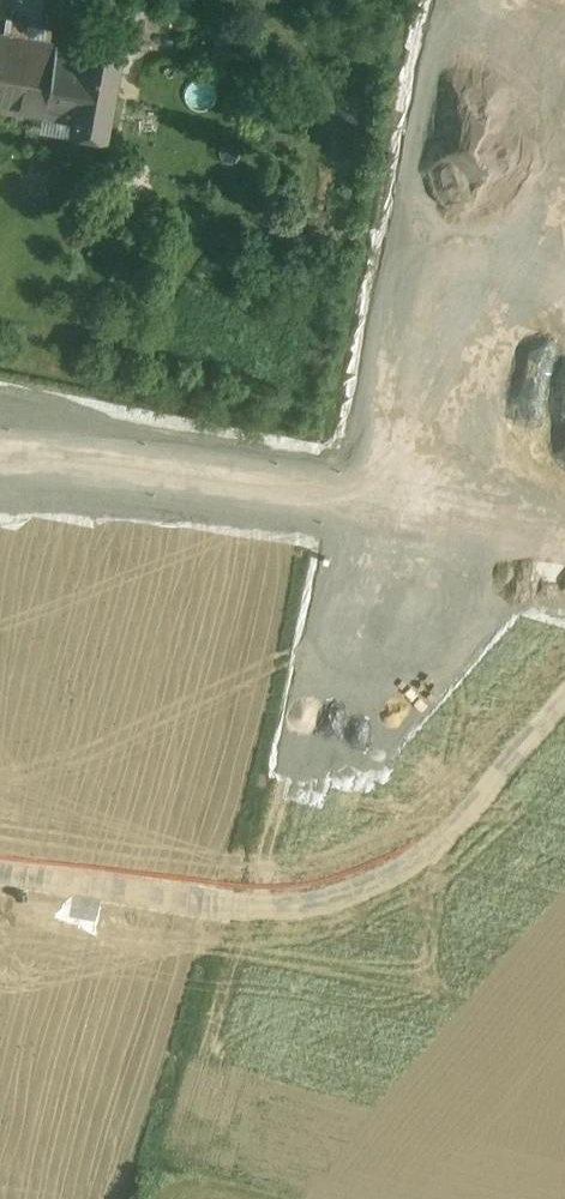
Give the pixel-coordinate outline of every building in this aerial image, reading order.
[(13,1),(69,11),(71,0),(13,0),(13,1)] [(0,29),(0,100),(46,108),(57,40),(0,29)] [(87,45),(57,40),(46,108),(75,113),(73,123),(106,129),(111,101),(122,43),(89,36),(87,45)]
